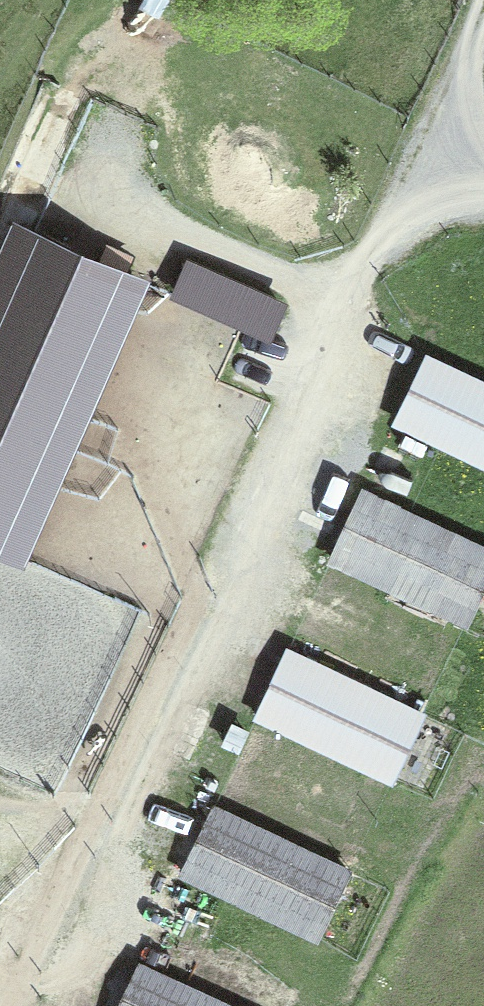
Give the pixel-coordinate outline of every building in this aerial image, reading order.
[(0,180),(0,310),(94,93),(47,72),(0,180)] [(35,231),(0,311),(0,543),(8,547),(128,272),(35,231)] [(171,288),(272,327),(288,287),(187,248),(171,288)] [(299,280),(256,371),(284,384),(327,293),(299,280)] [(397,418),(483,460),(483,377),(429,351),(397,418)] [(332,554),(466,618),(483,580),(483,544),(364,487),(332,554)] [(289,645),(257,712),(391,776),(423,708),(289,645)] [(215,802),(183,870),(317,933),(349,866),(215,802)] [(118,1005),(237,1005),(140,960),(118,1005)]
